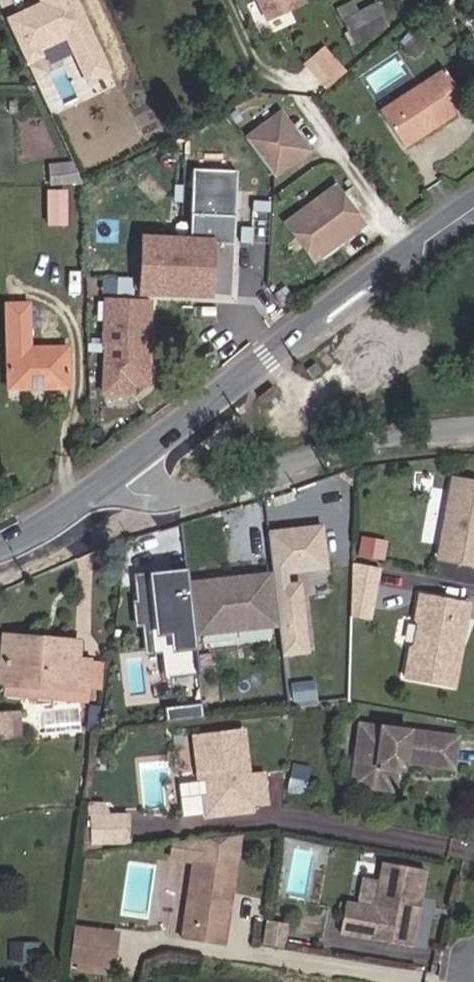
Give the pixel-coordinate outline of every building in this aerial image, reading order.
[(303,0),(257,0),(266,20),(304,3),(303,0)] [(368,35),(358,13),(352,3),(335,11),(351,44),(368,35)] [(387,26),(376,4),(358,13),(368,35),(387,26)] [(431,43),(420,32),(405,46),(415,58),(431,43)] [(327,47),(305,65),(328,92),(349,73),(327,47)] [(404,147),(454,114),(452,111),(464,103),(443,71),(380,112),(404,147)] [(307,151),(281,114),(246,139),(273,176),(307,151)] [(49,186),(83,185),(72,162),(47,165),(49,186)] [(230,296),(236,172),(194,170),(191,240),(142,238),(140,292),(230,296)] [(326,251),(361,226),(334,189),(285,224),(312,261),(318,257),(319,250),(324,247),(326,251)] [(65,224),(65,192),(48,192),(49,224),(65,224)] [(135,279),(104,277),(103,294),(134,296),(135,279)] [(154,301),(105,299),(102,399),(136,400),(137,389),(151,389),(154,301)] [(40,353),(37,306),(10,307),(13,393),(70,391),(68,352),(40,353)] [(321,372),(315,364),(306,370),(313,378),(321,372)] [(452,479),(438,559),(473,565),(473,483),(452,479)] [(331,572),(326,525),(271,532),(276,574),(282,629),(286,659),(313,656),(304,583),(292,585),(291,576),(331,572)] [(382,559),(385,543),(362,539),(359,555),(382,559)] [(375,589),(379,568),(351,563),(350,585),(375,589)] [(198,638),(191,584),(190,572),(136,578),(139,603),(135,603),(138,629),(145,629),(149,659),(164,657),(166,680),(202,675),(198,638)] [(282,629),(276,574),(191,584),(198,638),(282,629)] [(454,688),(469,605),(419,596),(415,620),(418,624),(414,645),(410,649),(404,678),(454,688)] [(82,650),(82,643),(6,637),(6,644),(82,650)] [(87,689),(89,661),(81,660),(82,650),(6,644),(2,687),(5,688),(4,697),(67,702),(69,688),(87,689)] [(100,691),(103,662),(89,661),(87,689),(100,691)] [(85,704),(87,689),(69,688),(67,702),(85,704)] [(17,715),(0,716),(0,717),(2,738),(19,736),(17,715)] [(454,769),(458,736),(360,723),(357,743),(363,744),(358,787),(394,791),(397,770),(393,766),(403,759),(406,762),(454,769)] [(268,804),(264,773),(249,775),(244,730),(193,737),(199,785),(205,784),(207,800),(220,810),(230,809),(268,804)] [(358,787),(363,744),(357,743),(352,786),(358,787)] [(397,770),(406,762),(403,759),(393,766),(397,770)] [(220,810),(207,800),(205,784),(199,785),(178,788),(182,818),(203,816),(203,817),(230,814),(230,809),(220,810)] [(110,815),(105,804),(87,804),(88,816),(90,816),(110,815)] [(129,844),(128,815),(110,815),(90,816),(91,844),(129,844)] [(231,895),(241,834),(173,842),(170,859),(193,862),(181,940),(224,946),(229,908),(227,905),(228,897),(231,895)] [(410,947),(425,872),(382,864),(379,882),(374,908),(358,905),(345,903),(339,932),(369,938),(368,939),(410,947)] [(374,908),(379,882),(363,879),(358,905),(374,908)] [(284,948),(287,930),(265,926),(262,945),(284,948)] [(115,950),(117,934),(76,928),(74,945),(115,950)] [(112,967),(115,950),(74,945),(72,961),(112,967)]
